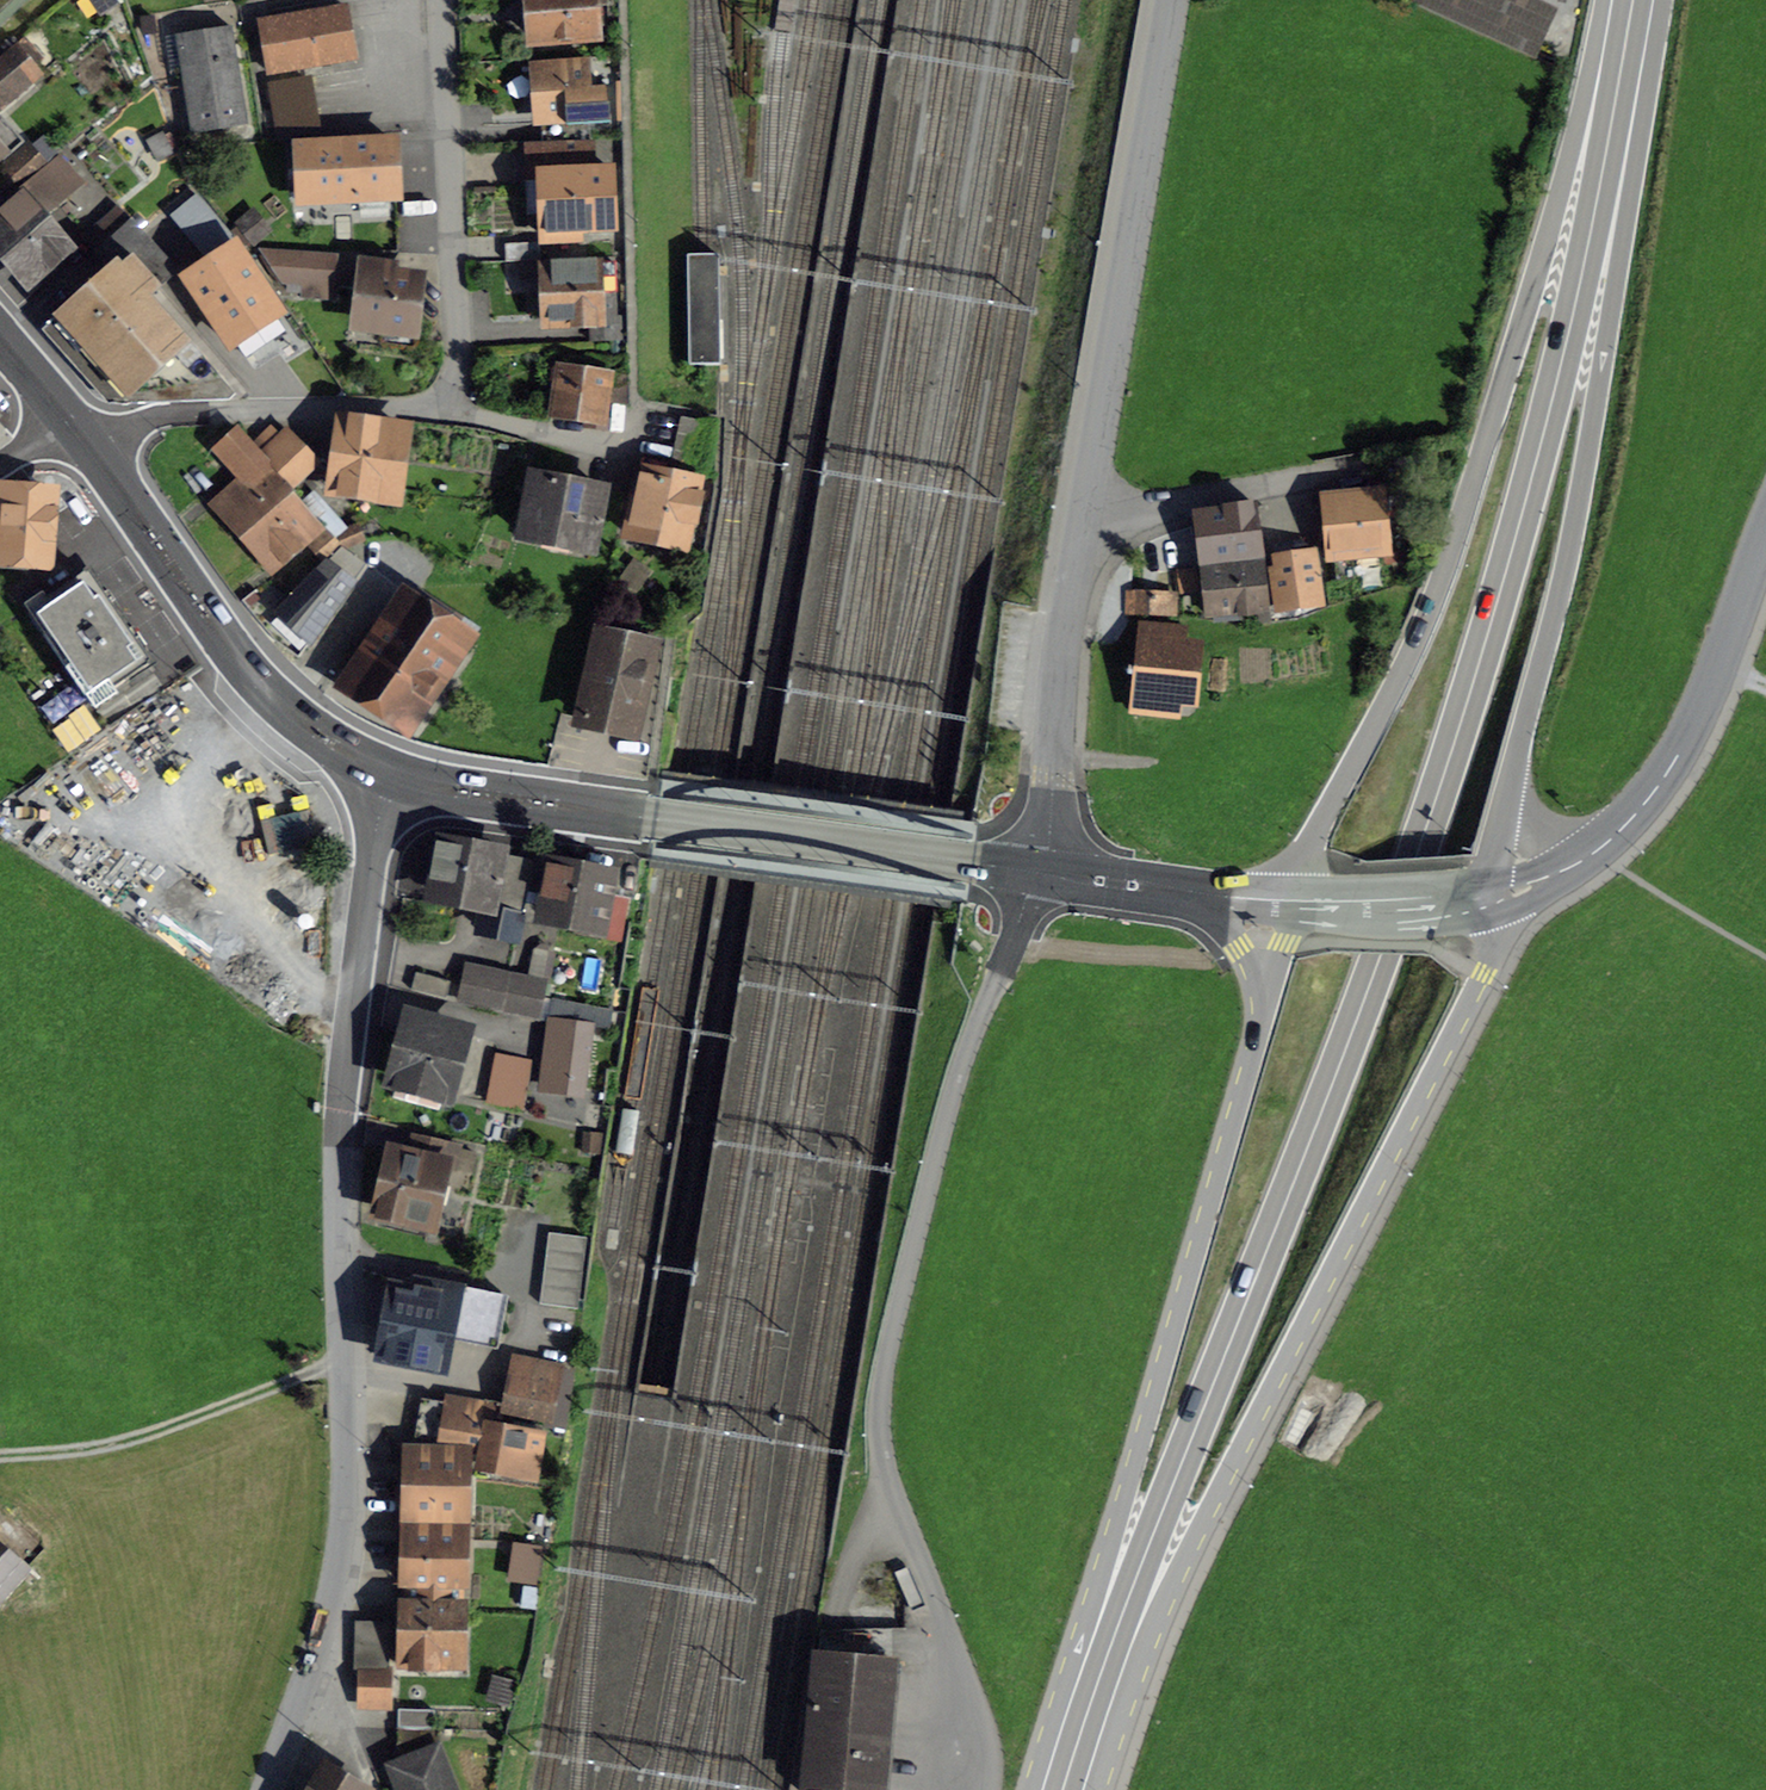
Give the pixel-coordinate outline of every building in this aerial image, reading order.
[(23,0),(0,0),(0,22),(23,0)] [(99,11),(106,11),(113,6),(115,0),(92,0),(99,11)] [(535,41),(592,37),(590,8),(599,8),(599,5),(613,4),(612,0),(532,0),(535,41)] [(1533,55),(1552,13),(1524,0),(1413,0),(1533,55)] [(260,22),(268,73),(354,58),(346,7),(260,22)] [(247,126),(231,26),(229,27),(230,35),(179,43),(178,35),(176,35),(192,134),(193,133),(247,126)] [(0,65),(0,102),(33,74),(29,69),(40,59),(23,39),(12,49),(15,52),(0,65)] [(541,124),(543,142),(590,139),(589,122),(610,121),(608,85),(587,86),(586,70),(538,74),(541,124)] [(14,136),(2,122),(0,124),(0,148),(14,136)] [(591,140),(543,142),(528,143),(530,181),(545,180),(548,241),(581,240),(581,231),(595,231),(595,223),(610,222),(609,193),(594,193),(591,140)] [(397,197),(394,141),(298,146),(301,201),(397,197)] [(0,175),(0,187),(7,195),(44,164),(31,149),(0,175)] [(0,213),(0,248),(32,284),(69,251),(41,219),(82,183),(59,157),(18,193),(17,191),(9,197),(14,202),(0,213)] [(108,218),(86,237),(98,250),(119,230),(108,218)] [(109,270),(114,276),(152,242),(131,219),(119,230),(98,250),(94,253),(109,270)] [(235,393),(149,296),(178,270),(152,242),(114,276),(109,270),(60,313),(120,382),(143,382),(144,402),(228,399),(235,393)] [(505,244),(506,261),(520,261),(520,275),(539,275),(540,260),(539,243),(505,244)] [(325,283),(326,259),(265,255),(283,281),(305,282),(325,283)] [(688,365),(720,365),(718,256),(687,256),(688,365)] [(546,264),(550,320),(602,316),(603,338),(621,339),(620,315),(613,316),(612,260),(546,264)] [(204,294),(233,338),(221,346),(227,355),(250,340),(255,347),(280,330),(269,314),(271,313),(242,269),(204,294)] [(364,276),(359,323),(409,329),(415,282),(364,276)] [(556,370),(550,411),(588,417),(587,425),(604,428),(612,378),(556,370)] [(703,474),(714,424),(681,417),(670,467),(703,474)] [(351,421),(341,493),(393,500),(403,429),(351,421)] [(252,441),(297,486),(305,478),(301,473),(311,463),(295,447),(299,443),(288,431),(279,436),(270,426),(252,441)] [(245,475),(219,498),(278,566),(321,529),(304,509),(301,512),(288,498),(294,492),(238,431),(220,447),(245,475)] [(632,498),(625,533),(688,546),(695,510),(688,508),(694,481),(650,472),(644,501),(632,498)] [(533,476),(522,534),(592,548),(603,489),(533,476)] [(1328,496),(1334,551),(1381,546),(1383,574),(1396,573),(1395,553),(1389,553),(1389,544),(1382,545),(1378,488),(1367,489),(1368,500),(1356,502),(1355,493),(1328,496)] [(47,563),(52,494),(0,490),(0,559),(47,563)] [(304,501),(332,535),(335,533),(347,548),(364,540),(358,524),(345,529),(314,492),(304,501)] [(1255,506),(1202,512),(1209,565),(1262,558),(1255,506)] [(321,574),(314,569),(280,615),(312,644),(367,567),(340,549),(321,574)] [(1322,602),(1315,552),(1280,556),(1283,574),(1271,576),(1276,608),(1322,602)] [(1270,622),(1264,568),(1260,569),(1259,563),(1209,568),(1213,610),(1257,605),(1258,623),(1270,622)] [(0,630),(0,653),(70,754),(107,728),(96,712),(153,673),(85,572),(0,630)] [(1181,575),(1182,597),(1202,596),(1201,574),(1181,575)] [(1131,595),(1130,613),(1177,613),(1178,596),(1131,595)] [(370,638),(378,643),(350,685),(405,722),(442,668),(450,673),(471,641),(409,599),(388,630),(379,624),(370,638)] [(607,636),(583,720),(630,732),(653,649),(648,633),(619,625),(607,636)] [(1143,641),(1137,697),(1189,702),(1194,646),(1180,645),(1181,629),(1146,626),(1145,641),(1143,641)] [(480,929),(516,937),(524,899),(532,863),(447,846),(437,896),(485,905),(480,929)] [(615,869),(614,878),(532,863),(524,899),(543,903),(541,916),(577,923),(575,933),(617,941),(632,872),(615,869)] [(533,951),(527,980),(508,975),(505,992),(541,999),(544,983),(541,982),(547,954),(533,951)] [(460,1002),(501,1010),(505,992),(508,975),(468,967),(460,1002)] [(445,999),(450,982),(416,972),(411,989),(445,999)] [(501,1010),(537,1018),(541,999),(505,992),(501,1010)] [(610,1028),(612,1010),(552,1001),(541,1085),(584,1090),(592,1025),(610,1028)] [(442,1109),(463,1032),(418,1020),(414,1035),(408,1033),(395,1081),(414,1086),(410,1101),(442,1109)] [(498,1055),(489,1103),(523,1110),(532,1061),(498,1055)] [(371,1217),(428,1230),(447,1146),(423,1140),(419,1160),(394,1154),(383,1203),(375,1201),(371,1217)] [(549,1233),(542,1287),(579,1291),(586,1238),(549,1233)] [(495,1347),(505,1298),(417,1281),(414,1294),(397,1291),(384,1356),(437,1366),(443,1337),(495,1347)] [(578,1299),(579,1291),(542,1287),(540,1304),(577,1309),(578,1299)] [(550,1417),(560,1368),(516,1359),(506,1407),(550,1417)] [(451,1404),(449,1419),(490,1426),(493,1407),(452,1400),(451,1404)] [(489,1429),(490,1426),(449,1419),(445,1442),(484,1450),(483,1463),(534,1471),(540,1437),(489,1429)] [(413,1452),(411,1523),(459,1525),(462,1453),(413,1452)] [(411,1523),(409,1606),(457,1607),(459,1525),(411,1523)] [(32,1570),(0,1541),(0,1605),(32,1570)] [(533,1581),(537,1551),(516,1548),(512,1578),(533,1581)] [(460,1607),(457,1607),(409,1606),(406,1606),(405,1657),(459,1658),(460,1607)] [(806,1789),(881,1789),(893,1664),(891,1629),(842,1631),(845,1659),(818,1657),(806,1789)] [(361,1670),(360,1706),(386,1707),(387,1670),(361,1670)] [(397,1710),(397,1728),(432,1728),(433,1711),(397,1710)] [(388,1765),(398,1789),(456,1789),(438,1746),(439,1730),(397,1729),(397,1747),(399,1752),(395,1754),(398,1762),(388,1765)] [(361,1789),(327,1769),(315,1789),(361,1789)]
